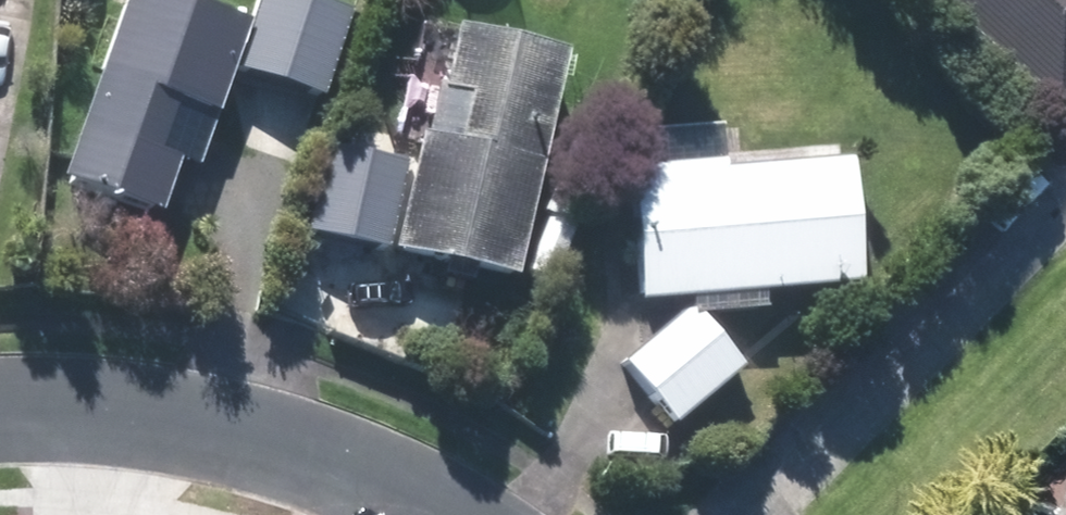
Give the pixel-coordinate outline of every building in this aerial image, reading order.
[(161,216),(179,162),(201,170),(249,28),(202,13),(207,0),(175,0),(174,3),(166,0),(124,0),(62,183),(161,216)] [(355,4),(342,0),(267,0),(246,66),(328,91),(355,4)] [(1058,113),(1065,104),(1065,0),(932,0),(1058,113)] [(395,251),(516,278),(565,51),(456,28),(443,87),(437,85),(425,138),(420,136),(395,251)] [(410,158),(332,140),(311,228),(389,247),(410,158)] [(691,300),(692,318),(766,312),(765,295),(858,288),(849,166),(723,175),(722,164),(630,172),(641,304),(691,300)] [(527,273),(552,285),(577,226),(553,216),(527,273)] [(619,368),(671,427),(735,370),(691,319),(687,322),(679,314),(619,368)]
